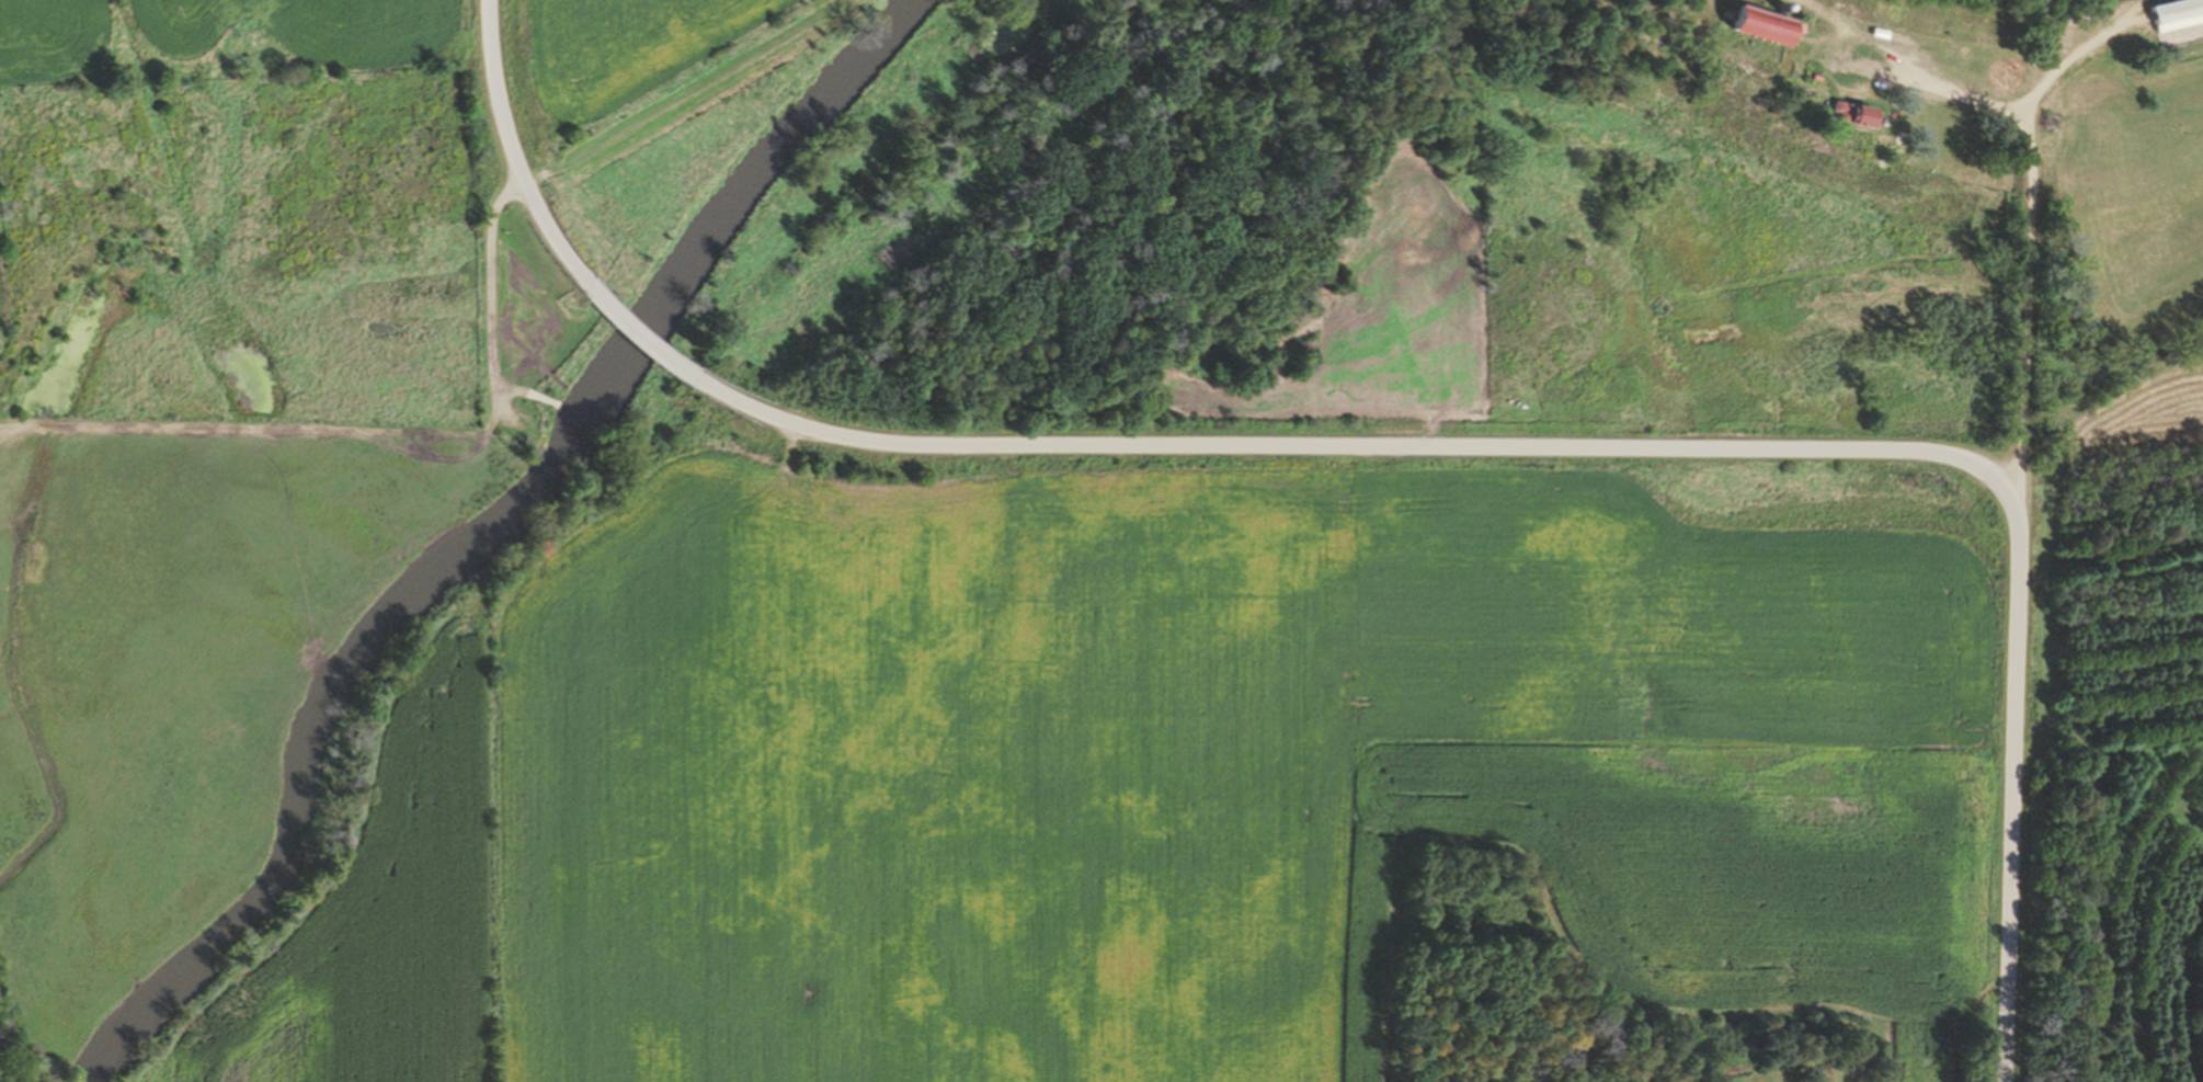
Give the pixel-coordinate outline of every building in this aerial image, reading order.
[(2195,15),(2202,13),(2202,0),(2170,0),(2144,5),(2150,33),(2197,24),(2195,15)] [(1717,30),(1780,47),(1788,20),(1725,3),(1717,30)] [(1872,110),(1827,100),(1822,120),(1867,130),(1872,110)]
